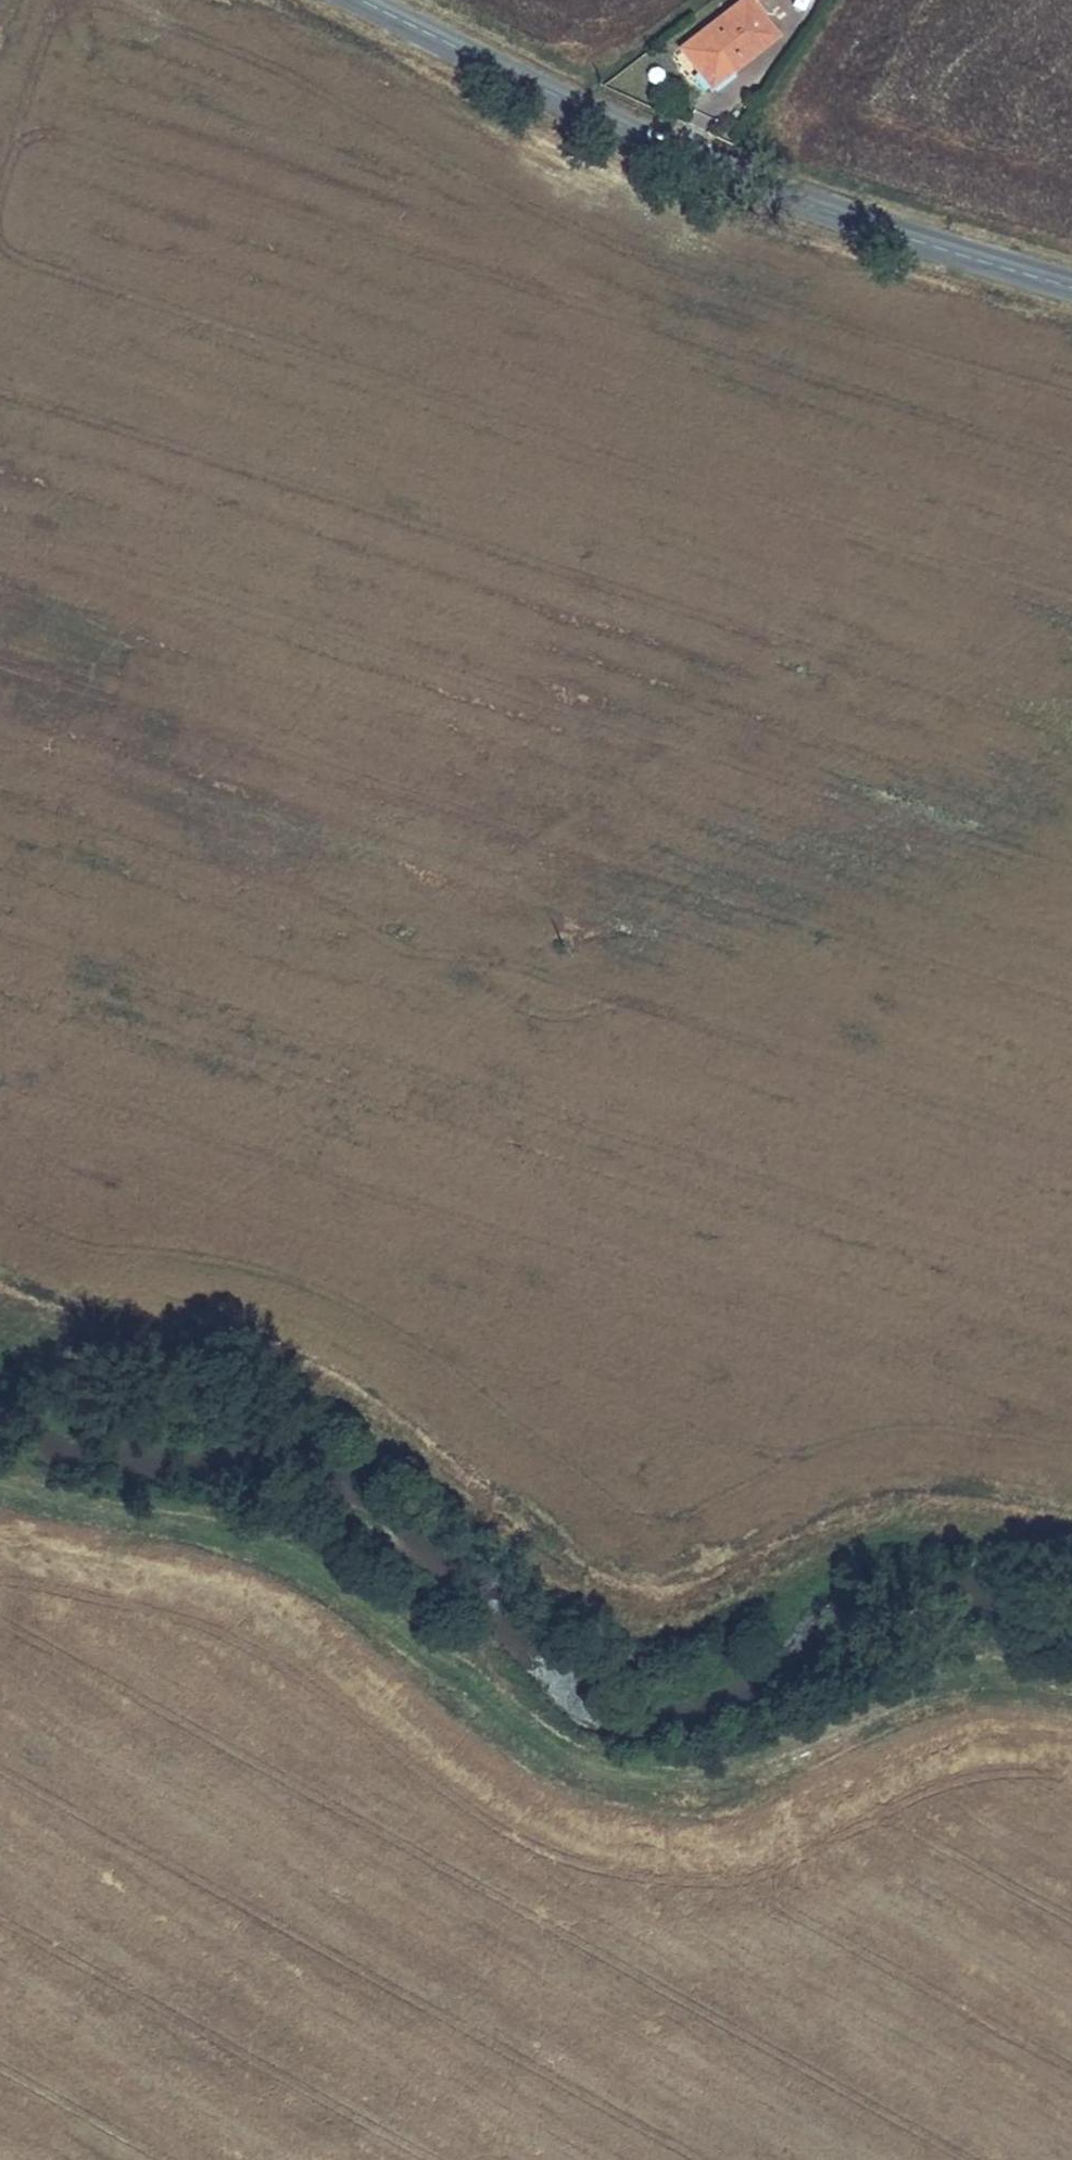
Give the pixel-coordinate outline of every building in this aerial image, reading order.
[(682,47),(702,70),(722,57),(731,67),(775,35),(747,0),(746,0),(682,47)]
